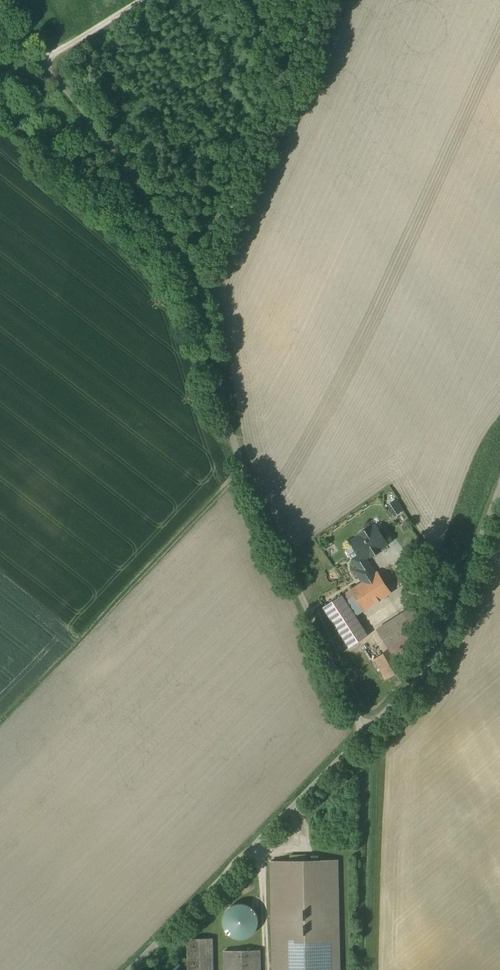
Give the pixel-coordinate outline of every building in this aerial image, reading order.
[(380,525),(354,541),(367,561),(374,557),(393,545),(380,525)] [(374,557),(367,561),(356,568),(367,584),(347,596),(350,601),(357,597),(365,610),(396,591),(374,557)] [(350,601),(347,596),(325,610),(351,651),(372,638),(350,601)] [(430,628),(417,609),(381,633),(393,652),(397,658),(424,641),(420,635),(430,628)] [(393,652),(376,662),(387,680),(404,670),(397,658),(393,652)] [(270,861),(271,969),(339,969),(338,861),(270,861)] [(229,909),(227,911),(225,913),(224,916),(223,919),(223,922),(223,925),(224,928),(226,930),(227,933),(229,935),(232,937),(235,938),(237,939),(240,939),(243,939),(246,938),(249,937),(252,936),(254,933),(256,931),(257,928),(258,926),(258,923),(258,920),(258,917),(257,914),(255,911),(253,909),(251,907),(248,906),(246,905),(243,904),(240,904),(237,904),(234,905),(231,907),(229,909)] [(187,942),(187,969),(216,969),(215,941),(187,942)] [(226,954),(227,969),(265,969),(264,953),(226,954)]
